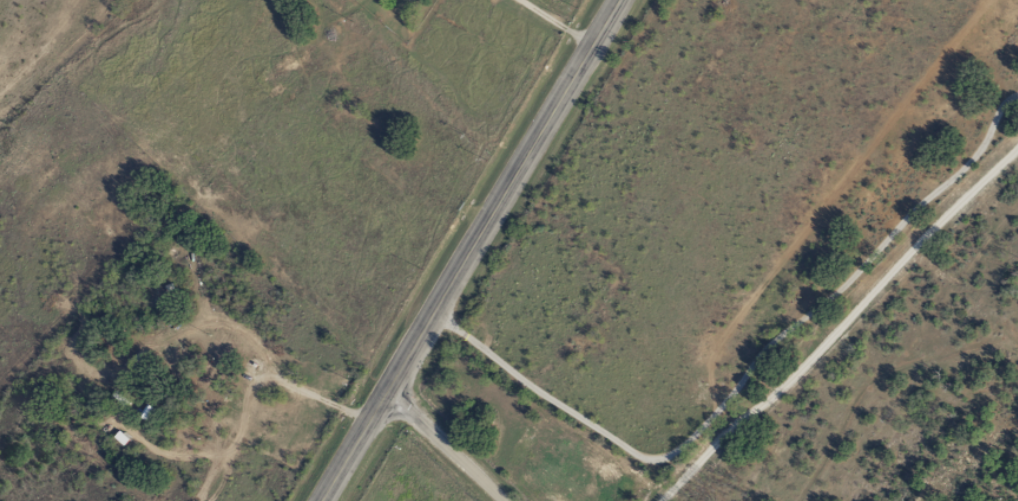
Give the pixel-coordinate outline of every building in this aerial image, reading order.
[(151,418),(156,406),(147,402),(142,414),(151,418)]
